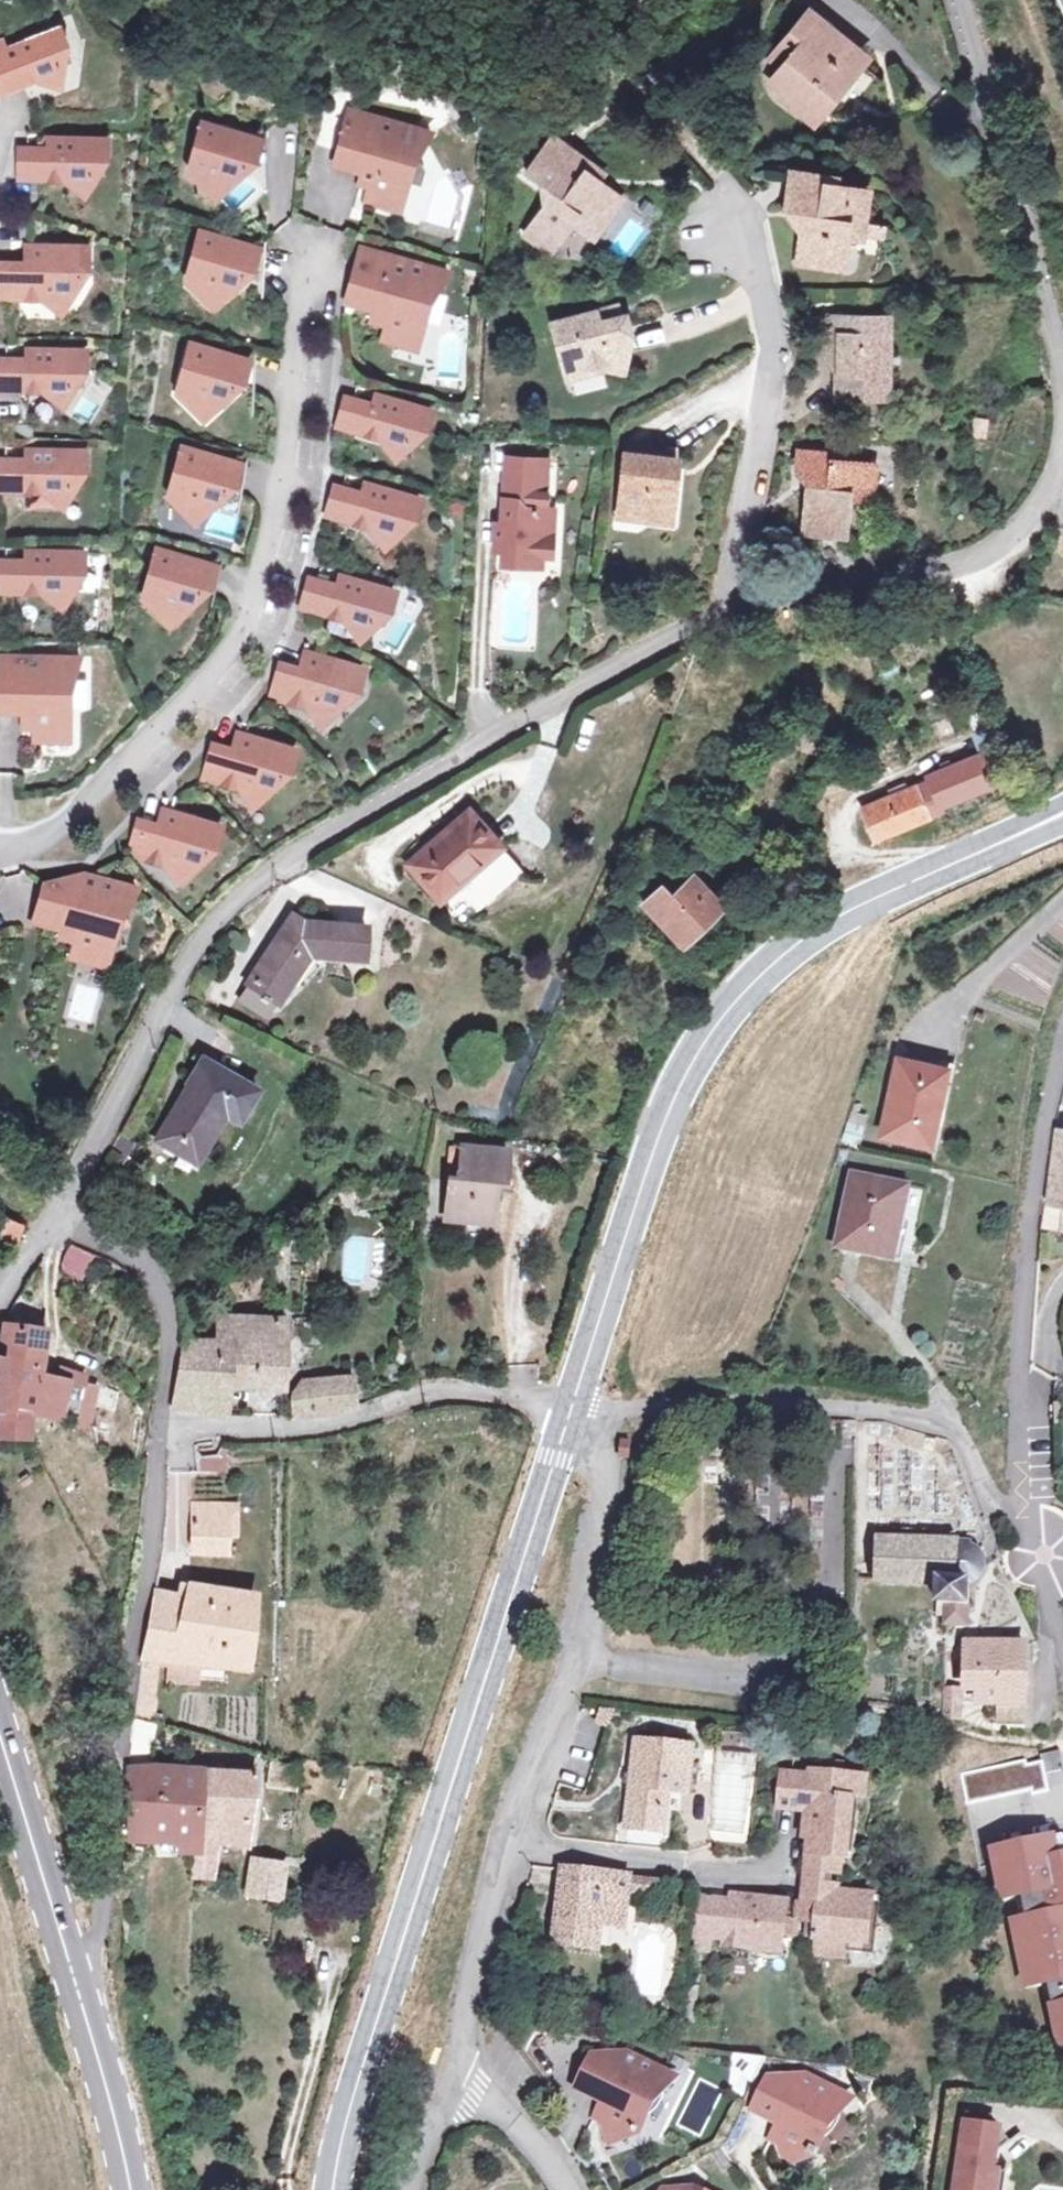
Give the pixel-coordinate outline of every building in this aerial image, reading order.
[(814,17),(810,23),(851,55),(856,49),(814,17)] [(800,105),(816,118),(833,97),(860,62),(851,55),(810,23),(794,43),(788,38),(770,59),(783,70),(773,83),(786,94),(782,99),(795,110),(800,105)] [(0,44),(0,94),(22,86),(61,70),(65,43),(60,30),(8,51),(4,42),(0,44)] [(61,70),(22,86),(23,90),(34,86),(65,92),(70,44),(65,43),(61,70)] [(865,66),(860,62),(833,97),(838,101),(865,66)] [(812,124),(816,118),(800,105),(795,110),(812,124)] [(350,113),(336,163),(364,170),(360,183),(371,186),(367,200),(399,209),(415,151),(432,135),(350,113)] [(259,142),(203,126),(189,174),(230,185),(254,163),(259,142)] [(1022,150),(1034,146),(1029,128),(1017,131),(1022,150)] [(533,226),(556,243),(570,224),(591,239),(605,221),(599,217),(614,196),(596,183),(583,173),(589,166),(553,140),(526,176),(554,195),(533,226)] [(268,144),(259,142),(254,163),(256,163),(268,167),(268,144)] [(49,150),(18,150),(18,180),(50,180),(92,180),(106,157),(106,156),(106,143),(49,143),(49,150)] [(92,180),(50,180),(50,184),(62,185),(87,202),(110,160),(106,157),(92,180)] [(189,174),(186,173),(216,204),(246,189),(256,163),(254,163),(230,185),(189,174)] [(602,175),(589,166),(583,173),(596,183),(602,175)] [(792,173),(787,203),(807,206),(802,239),(799,262),(842,268),(847,230),(848,222),(862,224),(866,192),(823,187),(825,178),(792,173)] [(785,216),(802,239),(807,206),(787,203),(785,216)] [(882,227),(862,224),(848,222),(847,230),(880,235),(882,227)] [(549,253),(556,243),(533,226),(526,236),(549,253)] [(257,252),(200,236),(187,284),(228,295),(251,273),(257,252)] [(0,264),(0,299),(22,299),(63,299),(86,273),(87,272),(87,250),(28,250),(27,264),(0,264)] [(448,274),(361,250),(347,300),(380,309),(377,322),(387,325),(384,339),(416,348),(432,290),(448,274)] [(257,252),(251,273),(256,274),(264,276),(266,254),(257,252)] [(63,299),(22,299),(22,304),(35,304),(55,320),(89,276),(86,273),(63,299)] [(187,284),(183,283),(213,314),(256,274),(251,273),(228,295),(187,284)] [(610,320),(617,318),(615,308),(607,310),(610,320)] [(628,353),(617,318),(610,320),(607,310),(553,325),(565,369),(583,364),(586,372),(603,367),(623,371),(628,353)] [(838,396),(881,397),(881,376),(890,377),(891,320),(821,318),(821,351),(839,352),(838,396)] [(248,363),(191,348),(178,395),(219,406),(242,384),(248,363)] [(0,361),(0,391),(29,391),(71,391),(85,368),(85,367),(85,354),(28,354),(28,361),(0,361)] [(256,366),(248,363),(242,384),(247,385),(255,387),(256,366)] [(568,377),(586,372),(583,364),(565,369),(568,377)] [(89,371),(85,368),(71,391),(29,391),(29,395),(40,395),(66,413),(89,371)] [(890,397),(890,377),(881,376),(881,397),(890,397)] [(178,395),(174,394),(204,426),(247,385),(242,384),(219,406),(178,395)] [(373,406),(344,398),(336,426),(366,435),(407,446),(426,427),(427,427),(430,413),(375,398),(373,406)] [(430,431),(426,427),(407,446),(366,435),(365,439),(377,442),(397,466),(430,431)] [(627,448),(619,506),(643,510),(642,522),(672,526),(676,490),(670,489),(675,459),(669,458),(668,454),(627,448)] [(239,467),(182,451),(169,498),(210,510),(233,487),(239,467)] [(832,455),(798,452),(794,482),(809,484),(804,533),(845,536),(849,488),(871,489),(873,467),(832,463),(832,455)] [(0,461),(0,491),(28,491),(70,491),(84,468),(84,454),(27,454),(27,461),(0,461)] [(493,525),(492,542),(502,543),(502,552),(501,566),(519,567),(520,559),(540,559),(541,541),(551,541),(553,510),(542,509),(545,462),(507,459),(504,500),(502,500),(500,525),(493,525)] [(247,469),(239,467),(233,487),(238,489),(243,490),(247,469)] [(88,471),(84,468),(70,491),(28,491),(28,495),(40,496),(65,513),(88,471)] [(363,494),(333,486),(325,515),(356,523),(396,534),(415,516),(416,515),(420,502),(365,487),(363,494)] [(169,498),(165,497),(195,529),(238,489),(233,487),(210,510),(169,498)] [(643,510),(619,506),(617,518),(642,522),(643,510)] [(396,534),(356,523),(355,527),(366,531),(386,554),(419,519),(415,516),(396,534)] [(520,559),(519,567),(550,569),(551,541),(541,541),(540,559),(520,559)] [(492,552),(502,552),(502,543),(492,542),(492,552)] [(214,569),(157,553),(144,601),(185,612),(208,589),(214,569)] [(0,562),(0,592),(28,592),(70,593),(83,570),(84,569),(84,555),(27,555),(27,563),(0,562)] [(221,571),(214,569),(208,589),(213,591),(216,592),(221,571)] [(88,572),(83,570),(70,593),(28,592),(27,597),(39,597),(65,615),(88,572)] [(337,587),(307,579),(300,607),(331,616),(371,627),(390,608),(391,607),(394,594),(339,579),(337,587)] [(144,601),(140,600),(170,631),(213,591),(208,589),(185,612),(144,601)] [(371,627),(331,616),(329,620),(340,623),(361,647),(394,612),(390,608),(371,627)] [(301,669),(279,663),(270,697),(294,704),(333,715),(356,693),(357,692),(362,671),(305,656),(301,669)] [(0,659),(0,711),(24,711),(23,725),(34,725),(34,739),(68,739),(68,679),(80,659),(0,659)] [(358,696),(356,693),(333,715),(294,704),(292,708),(305,711),(320,732),(358,696)] [(212,744),(202,777),(226,784),(266,795),(288,774),(289,773),(295,752),(238,736),(234,750),(212,744)] [(941,806),(993,784),(979,753),(927,776),(929,781),(862,807),(874,839),(943,811),(941,806)] [(266,795),(226,784),(225,788),(237,792),(252,813),(290,777),(288,774),(266,795)] [(470,810),(410,863),(437,894),(469,867),(472,871),(501,845),(470,810)] [(159,826),(137,819),(127,853),(151,860),(191,871),(213,849),(214,848),(220,827),(163,812),(159,826)] [(191,871),(151,860),(150,864),(162,867),(177,889),(216,852),(213,849),(191,871)] [(133,891),(43,866),(26,930),(69,942),(64,961),(110,974),(133,891)] [(671,897),(661,886),(644,902),(684,943),(723,906),(696,877),(685,887),(683,885),(671,897)] [(248,985),(277,1004),(291,983),(290,982),(308,953),(365,958),(367,928),(309,923),(308,925),(293,915),(248,985)] [(266,1022),(277,1004),(248,985),(236,1003),(266,1022)] [(884,1134),(931,1144),(947,1070),(900,1059),(884,1134)] [(192,1084),(159,1141),(197,1163),(224,1116),(238,1124),(257,1091),(203,1060),(190,1083),(192,1084)] [(1048,1202),(1045,1201),(1041,1230),(1041,1231),(1060,1235),(1062,1213),(1062,1129),(1058,1129),(1048,1202)] [(110,1156),(124,1164),(136,1143),(122,1135),(110,1156)] [(507,1152),(460,1147),(458,1181),(448,1180),(445,1220),(492,1225),(495,1186),(503,1187),(507,1152)] [(908,1187),(853,1176),(839,1245),(891,1255),(900,1210),(903,1211),(908,1187)] [(20,1242),(27,1224),(0,1215),(0,1235),(20,1242)] [(0,1235),(0,1252),(11,1256),(20,1242),(0,1235)] [(90,1252),(70,1243),(66,1264),(86,1271),(90,1252)] [(203,1410),(203,1414),(207,1415),(209,1382),(229,1383),(279,1385),(283,1321),(218,1319),(217,1345),(185,1343),(171,1408),(203,1410)] [(8,1328),(1,1361),(0,1413),(30,1415),(33,1415),(34,1411),(76,1417),(76,1421),(110,1434),(115,1409),(81,1399),(83,1377),(59,1371),(56,1384),(37,1380),(45,1333),(8,1328)] [(291,1396),(294,1418),(313,1416),(333,1413),(352,1408),(351,1379),(302,1383),(302,1394),(291,1396)] [(227,1416),(229,1383),(209,1382),(207,1415),(227,1416)] [(30,1415),(0,1413),(0,1436),(29,1437),(30,1415)] [(633,1442),(623,1441),(621,1460),(631,1461),(633,1442)] [(216,1457),(189,1459),(190,1474),(217,1472),(216,1457)] [(193,1521),(228,1522),(228,1506),(194,1505),(193,1521)] [(227,1554),(228,1522),(193,1521),(192,1547),(196,1554),(227,1554)] [(877,1538),(877,1580),(939,1585),(937,1615),(946,1616),(946,1622),(967,1624),(968,1607),(971,1607),(971,1585),(977,1580),(982,1574),(985,1569),(986,1564),(985,1559),(981,1553),(976,1548),(966,1545),(966,1541),(877,1538)] [(196,1602),(198,1588),(184,1585),(181,1598),(156,1593),(142,1658),(143,1658),(168,1660),(190,1662),(225,1663),(225,1666),(245,1668),(253,1598),(210,1590),(208,1603),(196,1602)] [(210,1590),(198,1588),(196,1602),(208,1603),(210,1590)] [(827,1614),(826,1626),(842,1628),(843,1616),(827,1614)] [(1026,1705),(1028,1647),(971,1645),(970,1689),(981,1690),(980,1704),(1000,1704),(1026,1705)] [(160,1724),(168,1660),(143,1658),(136,1717),(160,1724)] [(961,1692),(947,1692),(948,1720),(960,1721),(961,1692)] [(611,1713),(600,1712),(596,1726),(606,1729),(611,1713)] [(688,1796),(694,1747),(637,1740),(627,1828),(662,1833),(668,1793),(688,1796)] [(1041,1756),(1043,1762),(1044,1761),(1046,1774),(1062,1770),(1062,1759),(1062,1752),(1041,1756)] [(1026,1760),(960,1774),(966,1804),(1031,1791),(1032,1795),(1050,1792),(1046,1774),(1044,1761),(1043,1762),(1027,1765),(1026,1760)] [(829,1761),(828,1772),(842,1773),(843,1763),(829,1761)] [(152,1766),(152,1771),(150,1818),(133,1819),(135,1841),(182,1840),(182,1850),(193,1850),(196,1851),(198,1817),(201,1771),(152,1766)] [(230,1773),(201,1771),(198,1817),(251,1821),(257,1772),(230,1769),(230,1773)] [(810,1836),(806,1871),(824,1873),(825,1856),(843,1859),(847,1859),(853,1796),(855,1775),(842,1773),(828,1772),(811,1770),(810,1778),(781,1774),(777,1807),(807,1809),(804,1836),(810,1836)] [(150,1818),(152,1771),(128,1771),(130,1819),(133,1819),(150,1818)] [(855,1775),(853,1796),(864,1797),(866,1776),(855,1775)] [(248,1844),(251,1821),(198,1817),(196,1851),(193,1850),(190,1875),(212,1878),(217,1842),(248,1844)] [(1053,1838),(1058,1858),(1062,1857),(1062,1836),(1053,1838)] [(993,1850),(1003,1899),(1038,1892),(1047,1890),(1050,1906),(1052,1906),(1062,1903),(1062,1857),(1058,1858),(1053,1838),(993,1850)] [(842,1875),(843,1859),(825,1856),(824,1873),(842,1875)] [(280,1899),(285,1867),(253,1862),(248,1895),(280,1899)] [(627,1893),(629,1877),(570,1871),(565,1900),(560,1899),(554,1944),(592,1948),(596,1924),(623,1926),(627,1893)] [(806,1871),(805,1883),(822,1884),(824,1873),(806,1871)] [(629,1877),(627,1893),(660,1896),(662,1880),(629,1877)] [(822,1884),(805,1883),(801,1919),(819,1921),(816,1952),(846,1955),(847,1940),(869,1942),(874,1894),(838,1890),(839,1885),(822,1884)] [(1047,1890),(1038,1892),(1041,1908),(1050,1906),(1047,1890)] [(729,1904),(698,1902),(693,1949),(709,1950),(711,1934),(726,1936),(725,1942),(781,1949),(786,1903),(730,1897),(729,1904)] [(1041,1908),(1025,1911),(1027,1919),(1052,1914),(1052,1906),(1050,1906),(1041,1908)] [(1013,1922),(1027,1986),(1062,1978),(1062,1912),(1052,1914),(1027,1919),(1013,1922)] [(847,1940),(846,1955),(868,1957),(869,1942),(847,1940)] [(1052,2007),(1062,2056),(1062,2055),(1062,2005),(1052,2007)] [(768,2059),(734,2055),(731,2087),(740,2091),(749,2074),(758,2078),(768,2059)] [(606,2104),(599,2115),(611,2121),(608,2126),(612,2143),(638,2135),(659,2094),(678,2080),(631,2056),(595,2057),(579,2091),(606,2104)] [(809,2077),(771,2078),(755,2111),(781,2124),(775,2135),(785,2141),(782,2147),(788,2165),(816,2155),(836,2115),(856,2103),(809,2077)] [(969,2116),(962,2189),(969,2189),(1008,2189),(1010,2172),(995,2171),(996,2163),(990,2163),(1014,2143),(993,2117),(991,2119),(969,2116)]
